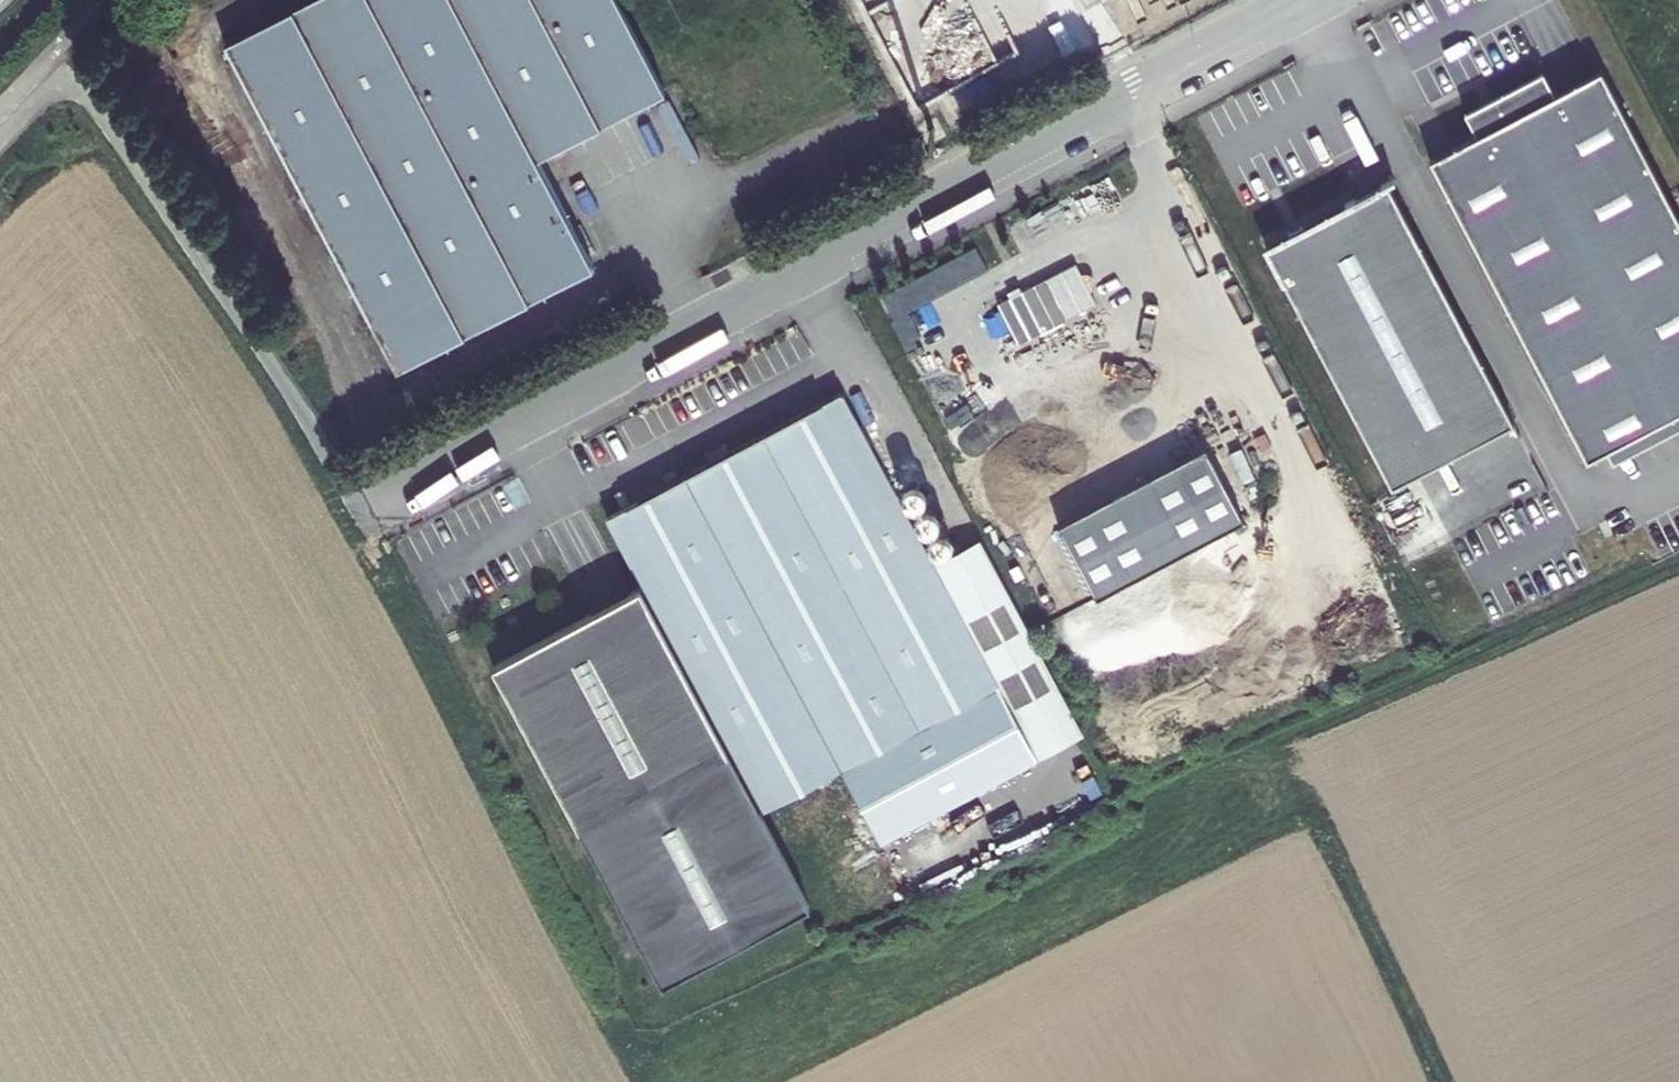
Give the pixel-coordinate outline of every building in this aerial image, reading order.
[(222,54),(395,377),(590,269),(536,169),(663,98),(610,0),(321,0),(222,54)] [(1593,457),(1613,447),(1621,462),(1678,430),(1678,212),(1601,69),(1555,94),(1543,72),(1466,114),(1478,136),(1432,161),(1593,457)] [(1372,189),(1374,192),(1354,202),(1352,198),(1342,204),(1343,206),(1301,229),(1300,227),(1285,234),(1287,236),(1264,249),(1393,486),(1514,420),(1386,186),(1393,182),(1390,177),(1377,184),(1378,186),(1372,189)] [(977,311),(999,351),(1075,309),(1069,298),(1072,296),(1073,294),(1074,291),(1074,287),(1073,284),(1070,281),(1067,280),(1063,280),(1060,281),(1054,269),(1002,298),(999,292),(986,299),(989,304),(977,311)] [(882,845),(1033,765),(929,568),(837,392),(607,517),(643,586),(491,665),(660,986),(807,908),(763,825),(848,780),(882,845)] [(1038,532),(1077,605),(1224,526),(1185,453),(1038,532)] [(1089,733),(984,539),(929,568),(1033,765),(1069,745),(1089,733)]
